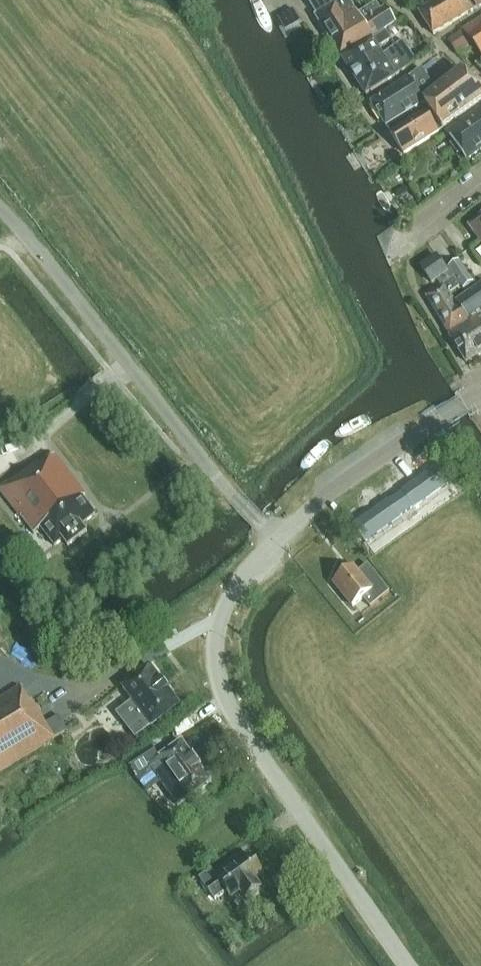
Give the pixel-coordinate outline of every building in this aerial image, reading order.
[(373,37),(359,14),(350,0),(308,0),(307,1),(317,16),(316,16),(341,57),(373,37)] [(473,11),(466,0),(439,0),(419,12),(433,35),(473,11)] [(359,14),(373,37),(395,23),(386,8),(381,11),(376,3),(359,14)] [(464,31),(449,42),(457,53),(472,42),(480,53),(480,54),(480,18),(464,31)] [(383,55),(378,48),(391,39),(385,31),(342,59),(366,96),(396,76),(417,60),(403,40),(383,55)] [(387,127),(424,101),(430,96),(430,95),(436,90),(422,69),(409,79),(371,104),(387,127)] [(436,90),(430,95),(430,96),(424,101),(443,130),(480,102),(480,89),(462,70),(436,90)] [(404,154),(443,130),(424,101),(387,127),(391,133),(404,154)] [(447,133),(468,161),(480,151),(480,108),(447,133)] [(469,226),(480,242),(480,216),(469,226)] [(432,283),(447,272),(446,269),(437,256),(421,268),(432,283)] [(459,260),(449,267),(455,277),(464,288),(473,282),(459,260)] [(441,286),(454,278),(455,277),(449,267),(446,269),(447,272),(436,279),(439,283),(441,286)] [(469,323),(456,303),(449,293),(459,286),(454,278),(427,297),(449,334),(449,335),(450,335),(469,323)] [(456,303),(469,323),(450,335),(466,362),(480,353),(480,285),(456,303)] [(455,450),(449,441),(440,447),(445,456),(455,450)] [(55,454),(41,464),(39,461),(0,488),(0,490),(33,533),(40,528),(54,545),(63,539),(68,546),(87,532),(82,525),(95,514),(82,496),(85,494),(55,454)] [(405,510),(412,505),(412,506),(447,480),(433,462),(399,487),(399,488),(393,492),(405,510)] [(399,514),(405,510),(393,492),(386,497),(386,496),(352,521),(366,541),(400,515),(399,514)] [(389,592),(367,564),(358,573),(353,566),(333,582),(353,606),(363,598),(371,607),(389,592)] [(126,725),(136,737),(151,725),(152,726),(180,705),(150,666),(122,687),(133,701),(120,712),(129,723),(126,725)] [(21,687),(0,699),(0,771),(55,738),(54,737),(67,730),(58,715),(46,723),(31,699),(29,701),(21,687)] [(211,783),(182,742),(160,758),(149,765),(160,780),(151,786),(161,801),(170,794),(177,805),(188,798),(189,798),(211,783)] [(265,874),(252,856),(239,865),(238,864),(218,878),(212,869),(199,878),(215,899),(227,891),(232,897),(241,891),(246,899),(262,888),(256,880),(265,874)]
